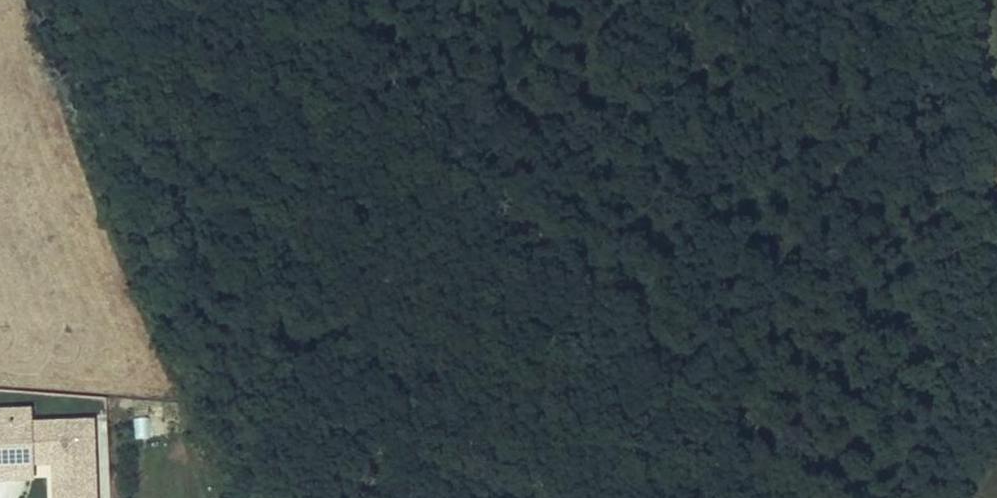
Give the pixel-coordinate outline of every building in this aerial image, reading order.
[(0,410),(0,482),(44,482),(44,497),(96,497),(95,421),(30,422),(30,410),(0,410)]
